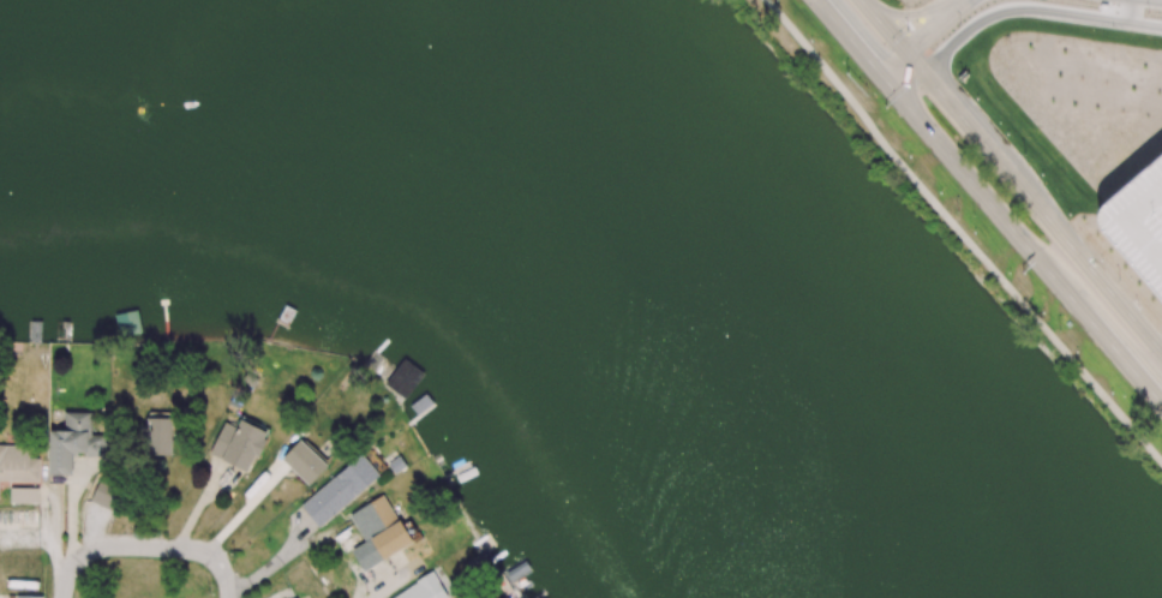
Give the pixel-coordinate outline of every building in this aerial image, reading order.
[(1103,205),(1101,208),(1100,210),(1098,213),(1097,215),(1097,219),(1098,222),(1100,226),(1102,228),(1104,232),(1161,298),(1161,155),(1103,205)] [(385,384),(404,399),(423,374),(404,359),(385,384)] [(91,411),(64,412),(64,430),(49,431),(49,476),(73,475),(73,455),(107,454),(107,435),(91,435),(91,411)] [(172,456),(173,413),(147,412),(147,455),(172,456)] [(224,422),(209,454),(250,473),(268,432),(241,420),(237,428),(224,422)] [(328,466),(300,440),(282,459),(309,485),(328,466)] [(39,482),(39,458),(29,458),(29,445),(0,445),(0,481),(39,482)] [(319,528),(386,470),(367,448),(300,506),(319,528)] [(112,510),(123,489),(105,479),(93,501),(112,510)] [(412,543),(383,494),(356,511),(385,559),(412,543)] [(481,576),(496,567),(486,550),(471,560),(481,576)] [(448,597),(434,574),(391,597),(447,597),(448,597)]
